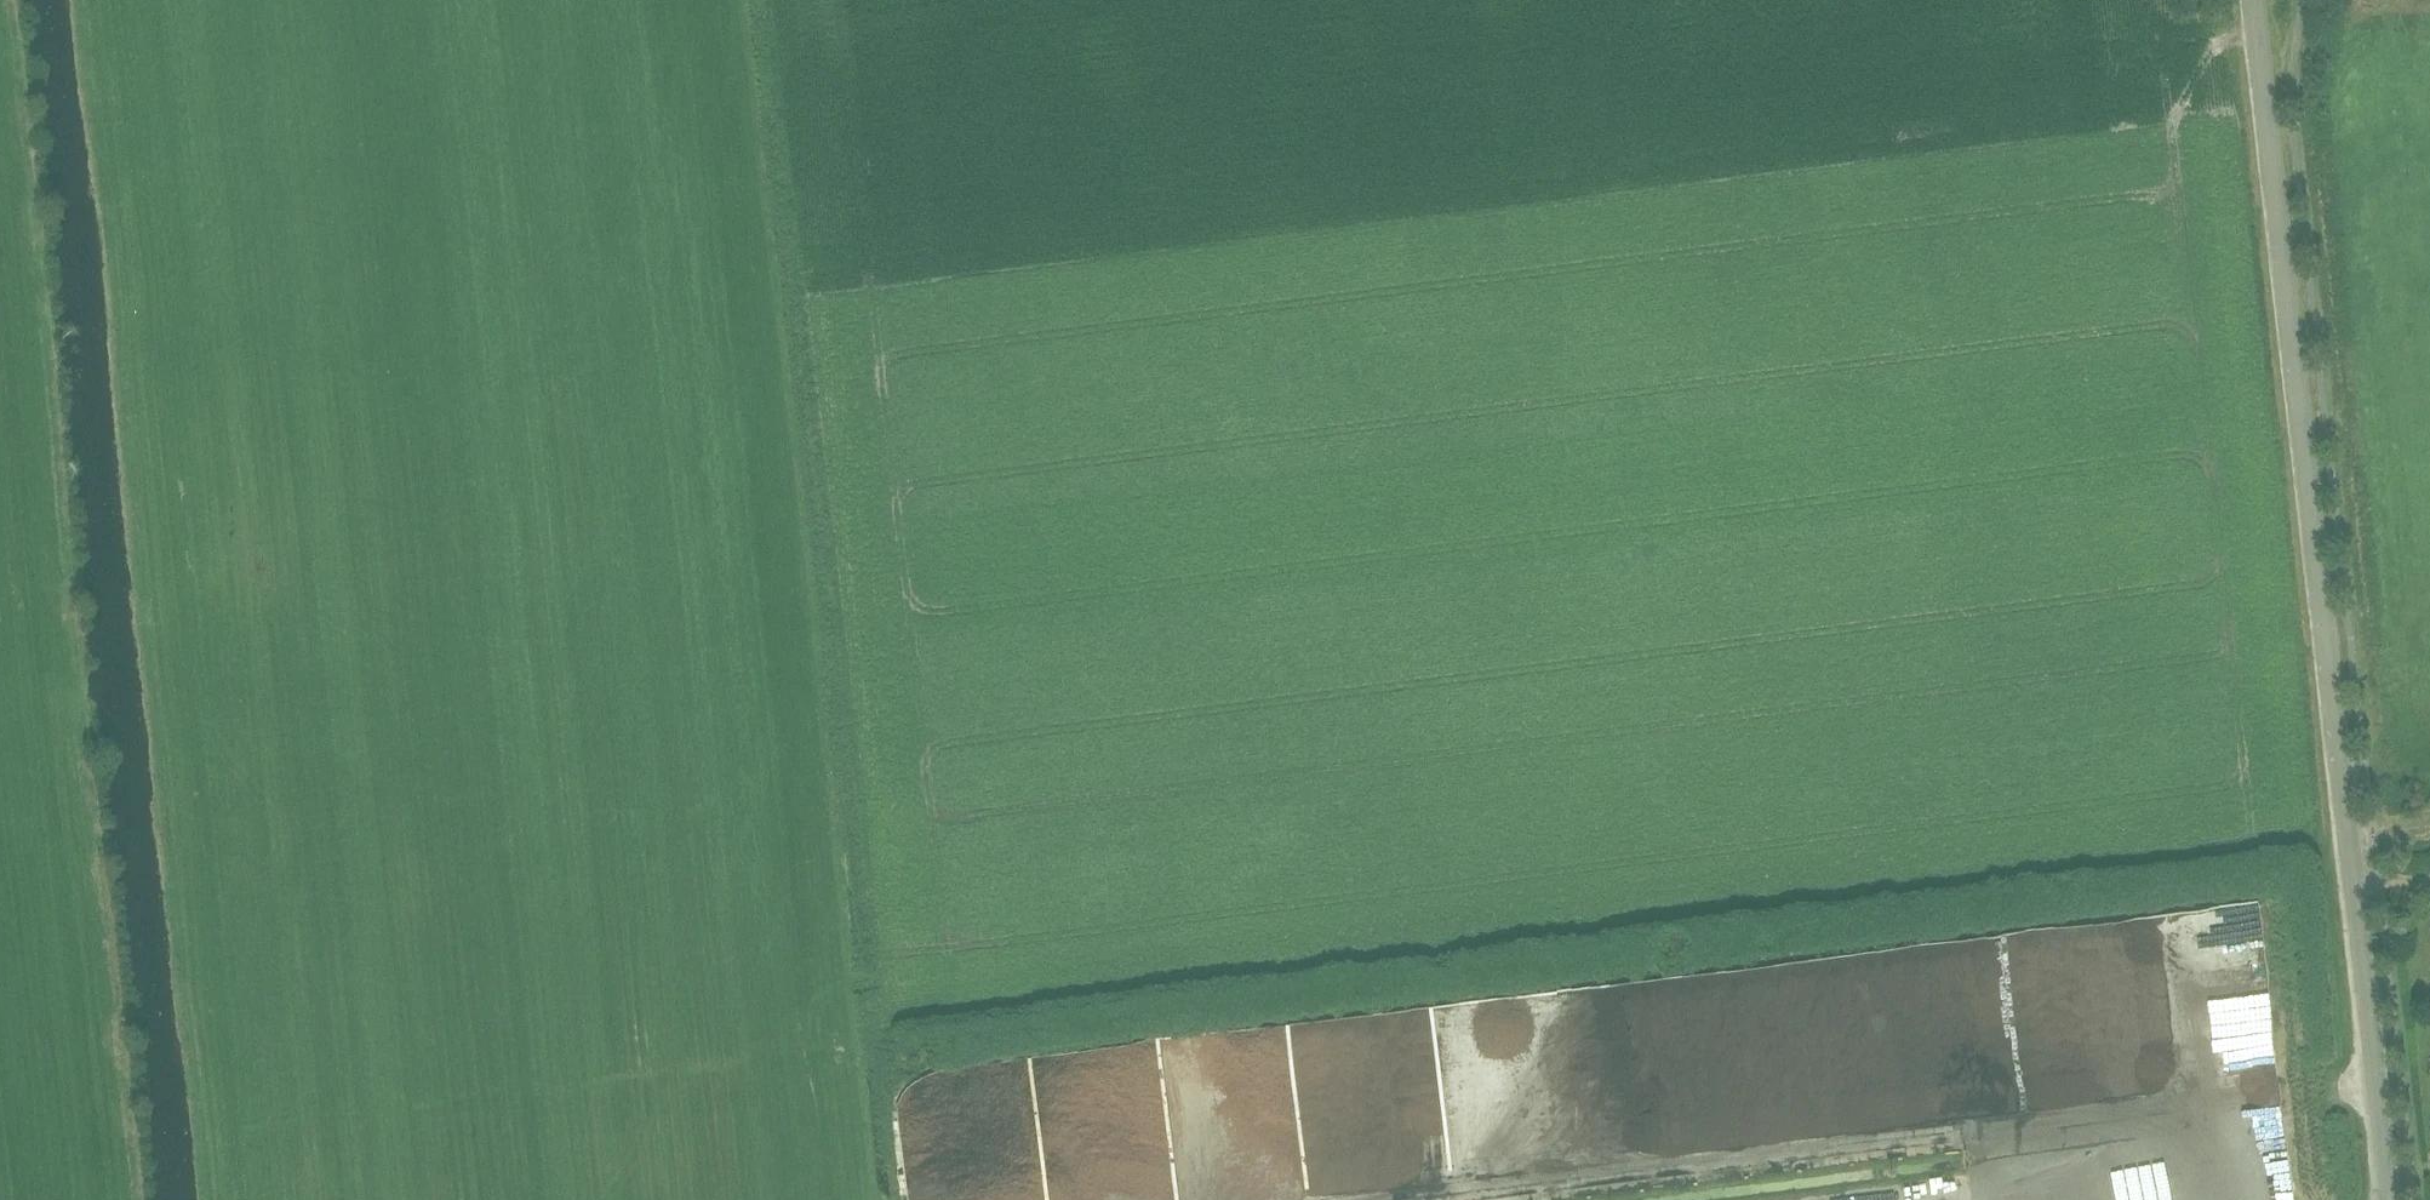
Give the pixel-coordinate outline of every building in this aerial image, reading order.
[(1950,1181),(1868,1186),(1868,1199),(1952,1199),(1950,1181)]
